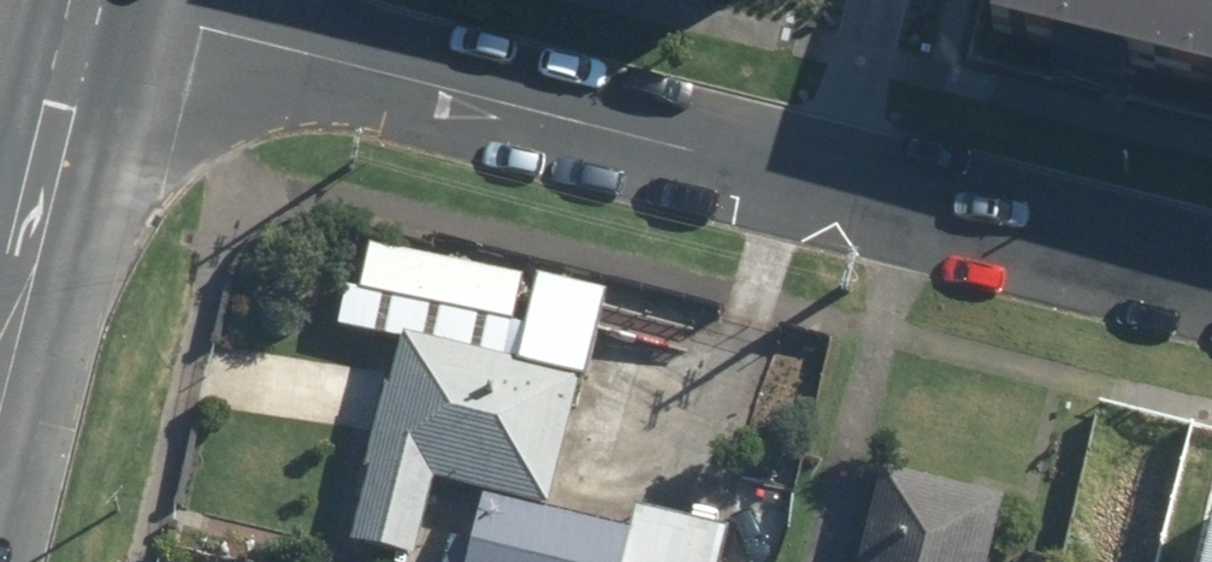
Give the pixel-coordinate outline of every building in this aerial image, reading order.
[(995,16),(1211,72),(1211,0),(999,0),(995,16)] [(440,483),(559,511),(592,370),(410,327),(359,545),(422,560),(440,483)] [(1078,417),(920,380),(876,561),(1044,561),(1078,417)] [(469,561),(635,561),(641,531),(479,503),(469,561)] [(1198,561),(1211,561),(1211,506),(1198,561)]
